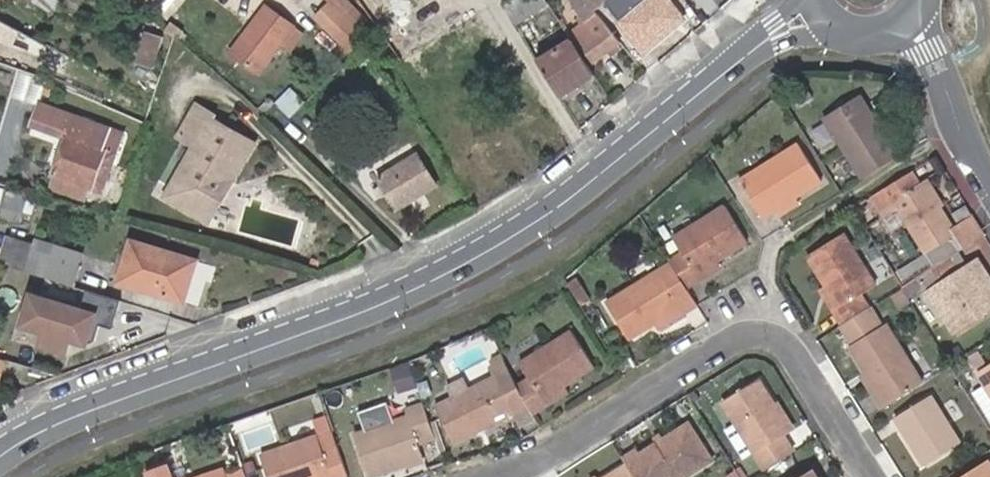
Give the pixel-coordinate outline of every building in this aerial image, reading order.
[(38,1),(58,14),(63,7),(53,0),(38,0),(38,1)] [(317,12),(354,49),(379,25),(354,0),(329,0),(317,12)] [(502,2),(514,22),(546,4),(544,0),(506,0),(502,2)] [(599,14),(595,11),(607,0),(588,0),(589,1),(577,10),(588,24),(573,37),(595,63),(620,41),(603,19),(599,14)] [(608,0),(607,0),(595,11),(599,14),(603,19),(615,9),(608,0)] [(683,19),(667,0),(635,0),(637,3),(617,20),(642,51),(683,19)] [(265,7),(231,52),(257,72),(280,42),(291,27),(265,7)] [(303,34),(291,27),(280,42),(290,50),(303,34)] [(160,69),(170,36),(162,34),(161,36),(144,31),(135,62),(160,69)] [(536,59),(558,94),(592,74),(571,38),(536,59)] [(827,119),(845,148),(882,126),(863,96),(827,119)] [(97,157),(105,161),(114,131),(28,105),(23,126),(58,137),(47,175),(50,176),(46,188),(77,199),(81,187),(95,192),(99,182),(90,179),(97,157)] [(228,184),(251,148),(213,124),(215,119),(195,106),(176,136),(194,146),(165,194),(204,218),(225,183),(228,184)] [(864,178),(901,155),(882,126),(845,148),(864,178)] [(777,209),(796,197),(822,182),(798,145),(741,180),(764,217),(777,209)] [(256,150),(251,148),(228,184),(225,183),(204,218),(212,223),(256,150)] [(416,153),(377,174),(393,205),(432,183),(416,153)] [(99,182),(105,161),(97,157),(90,179),(99,182)] [(889,188),(884,191),(889,198),(892,204),(883,209),(875,197),(871,199),(886,223),(903,212),(928,253),(905,266),(914,280),(914,279),(916,278),(920,276),(926,272),(959,252),(960,252),(951,239),(957,235),(941,208),(927,184),(922,187),(913,173),(889,188)] [(927,184),(941,208),(943,206),(929,182),(927,184)] [(0,207),(0,215),(18,220),(25,197),(6,190),(0,207)] [(884,191),(875,197),(883,209),(892,204),(889,198),(884,191)] [(799,203),(796,197),(777,209),(780,215),(799,203)] [(682,278),(688,289),(701,280),(699,274),(718,262),(748,244),(726,208),(675,239),(683,254),(671,261),(673,264),(682,278)] [(975,216),(954,229),(957,235),(951,239),(960,252),(987,234),(975,216)] [(834,310),(842,325),(870,307),(863,294),(876,284),(844,233),(809,255),(827,285),(840,307),(834,310)] [(0,251),(0,264),(24,271),(30,251),(31,247),(4,239),(0,251)] [(197,260),(131,241),(120,282),(185,302),(197,260)] [(81,256),(32,242),(31,247),(30,251),(79,264),(81,256)] [(24,271),(73,286),(79,264),(30,251),(24,271)] [(966,265),(959,252),(926,272),(920,276),(926,290),(912,298),(931,327),(945,318),(955,334),(989,312),(989,278),(989,277),(979,284),(979,285),(966,265)] [(977,258),(966,265),(979,285),(979,284),(989,277),(977,258)] [(699,274),(701,280),(721,268),(718,262),(699,274)] [(683,315),(699,306),(688,289),(682,278),(673,264),(656,273),(606,303),(629,339),(659,321),(679,308),(683,315)] [(898,271),(906,285),(914,280),(905,266),(898,271)] [(575,277),(567,283),(579,303),(588,297),(575,277)] [(902,287),(908,297),(923,288),(916,278),(914,279),(914,280),(906,285),(902,287)] [(840,307),(827,285),(820,289),(834,310),(840,307)] [(80,305),(31,292),(22,323),(27,330),(42,335),(39,346),(67,354),(71,340),(86,345),(95,339),(99,325),(112,329),(120,301),(84,291),(80,305)] [(663,328),(683,315),(679,308),(659,321),(663,328)] [(875,395),(884,408),(926,382),(888,322),(851,345),(867,372),(880,392),(875,395)] [(528,405),(532,413),(547,403),(542,395),(562,383),(592,365),(570,330),(518,362),(528,378),(518,384),(528,405)] [(518,384),(505,358),(490,364),(495,377),(436,406),(454,441),(528,405),(518,384)] [(978,370),(976,372),(984,383),(971,393),(989,424),(989,363),(978,370)] [(863,376),(875,395),(880,392),(867,372),(863,376)] [(766,470),(794,452),(785,437),(793,432),(776,404),(760,379),(723,401),(766,470)] [(542,395),(547,403),(567,391),(562,383),(542,395)] [(419,442),(435,436),(423,402),(417,384),(407,388),(413,406),(407,408),(409,414),(356,433),(369,474),(407,461),(423,456),(419,442)] [(964,444),(933,395),(895,418),(926,467),(964,444)] [(780,401),(776,404),(793,432),(799,429),(780,401)] [(623,460),(627,466),(634,476),(688,476),(715,460),(691,423),(666,438),(657,443),(642,453),(640,449),(623,460)] [(337,447),(332,430),(317,435),(262,456),(269,476),(330,476),(331,476),(348,476),(337,447)] [(424,460),(423,456),(407,461),(408,464),(424,460)] [(968,476),(989,476),(989,463),(968,476)] [(627,466),(609,476),(634,476),(627,466)] [(245,467),(226,474),(224,469),(199,476),(248,476),(245,467)] [(146,474),(147,476),(168,476),(165,468),(146,474)] [(814,469),(800,476),(819,476),(814,469)]
